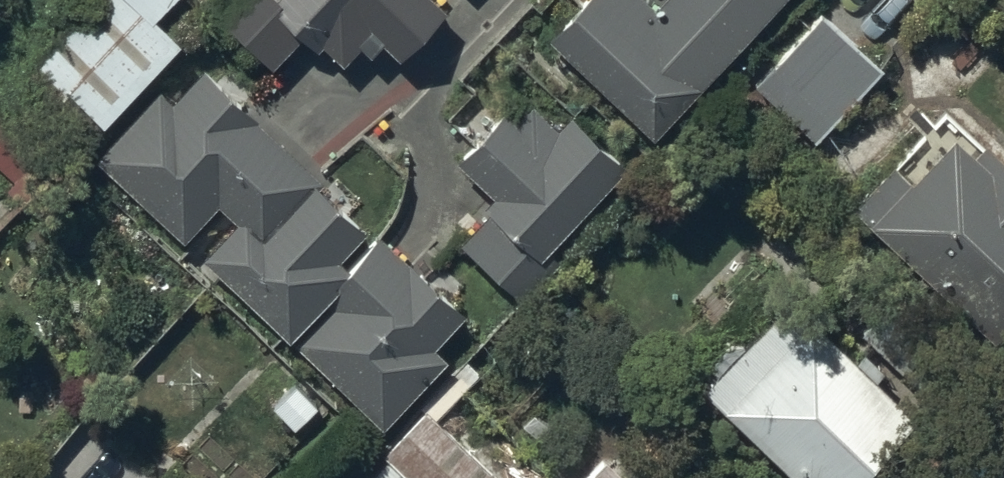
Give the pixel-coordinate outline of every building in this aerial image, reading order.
[(180,32),(154,9),(162,0),(84,0),(15,76),(76,130),(95,108),(105,116),(180,32)] [(210,1),(273,62),(300,33),(315,47),(323,40),(342,59),(360,41),(370,51),(384,36),(401,53),(445,8),(437,0),(211,0),(210,1)] [(778,0),(658,0),(655,3),(652,0),(578,0),(548,31),(656,132),(778,0)] [(879,65),(824,12),(757,82),(815,136),(879,65)] [(460,311),(376,233),(346,266),(336,257),(363,227),(317,184),(323,178),(201,64),(170,97),(158,86),(94,155),(184,238),(218,201),(236,218),(203,254),(383,421),(444,355),(431,342),(460,311)] [(555,253),(545,244),(624,160),(571,111),(559,124),(532,98),(519,113),(508,103),(477,136),(457,157),(493,190),(482,201),(489,208),(461,238),(519,292),(555,253)] [(853,202),(995,331),(1003,321),(1003,156),(984,137),(975,147),(954,129),(911,176),(892,159),(853,202)] [(701,381),(801,477),(855,477),(917,414),(873,372),(883,361),(864,343),(854,354),(789,291),(701,381)] [(887,309),(862,335),(901,373),(926,347),(887,309)] [(427,407),(384,453),(389,457),(411,477),(502,477),(427,407)] [(605,451),(580,477),(633,477),(605,451)]
